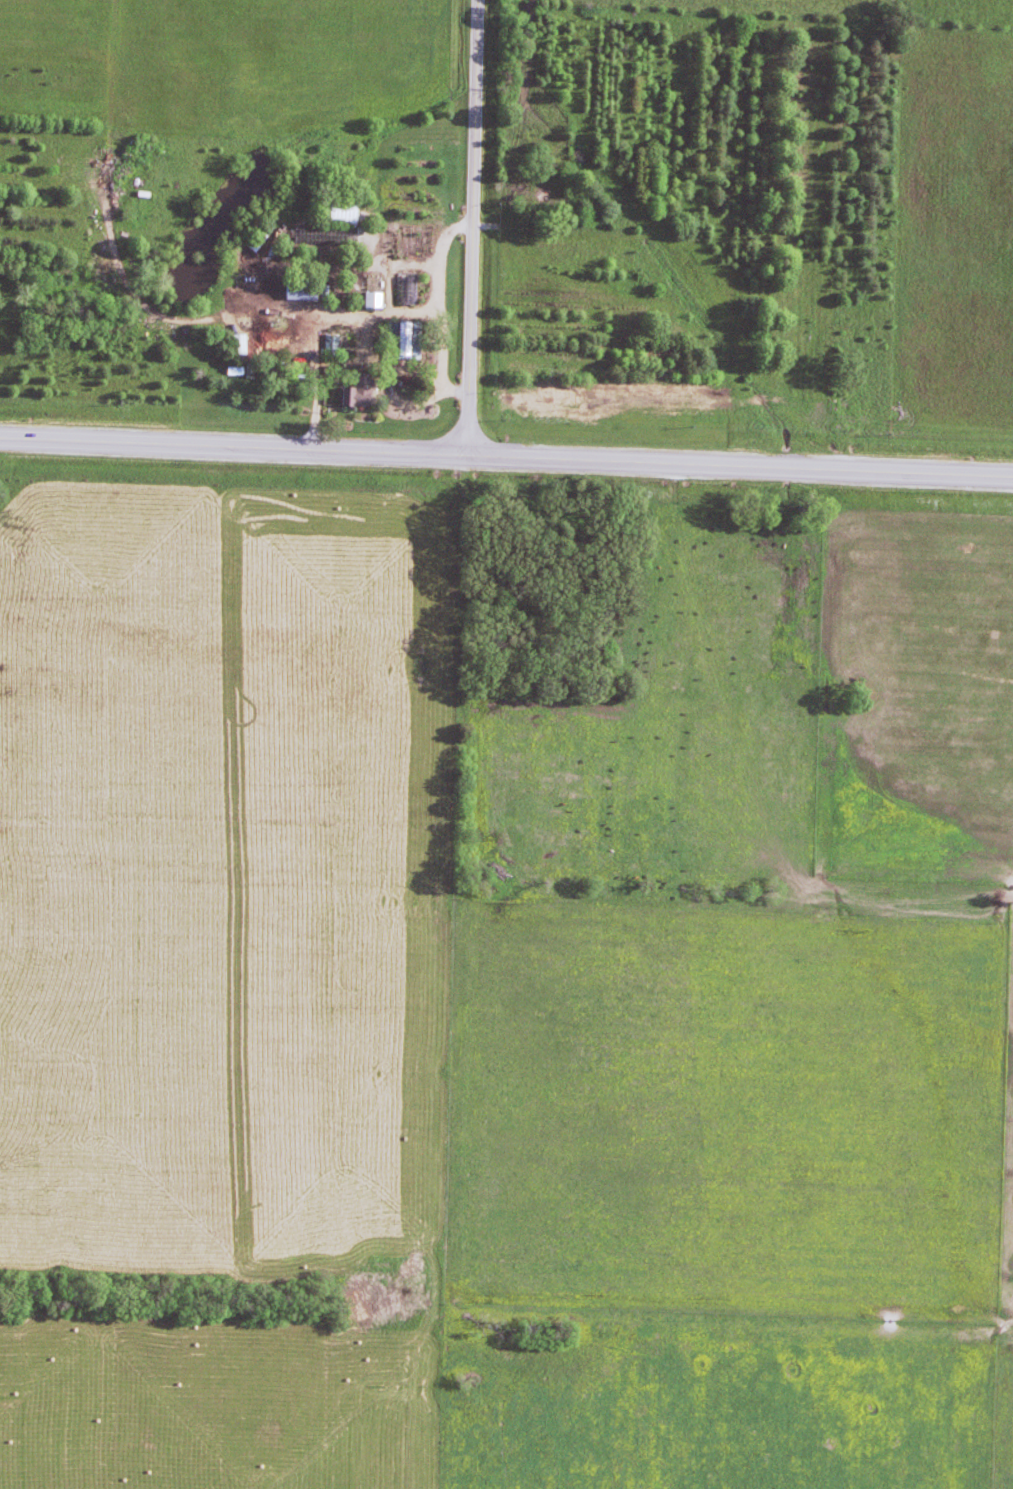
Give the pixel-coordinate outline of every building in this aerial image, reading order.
[(392,308),(412,308),(412,277),(391,276),(392,308)] [(312,304),(313,277),(283,277),(283,303),(312,304)] [(359,316),(377,316),(377,296),(359,296),(359,316)] [(384,363),(414,363),(414,324),(383,323),(384,363)] [(242,358),(229,359),(225,336),(241,334),(242,358)] [(239,383),(239,378),(239,370),(239,367),(251,367),(251,382),(239,383)] [(239,370),(239,378),(220,378),(220,370),(239,370)] [(336,409),(367,409),(367,376),(336,376),(336,409)]
